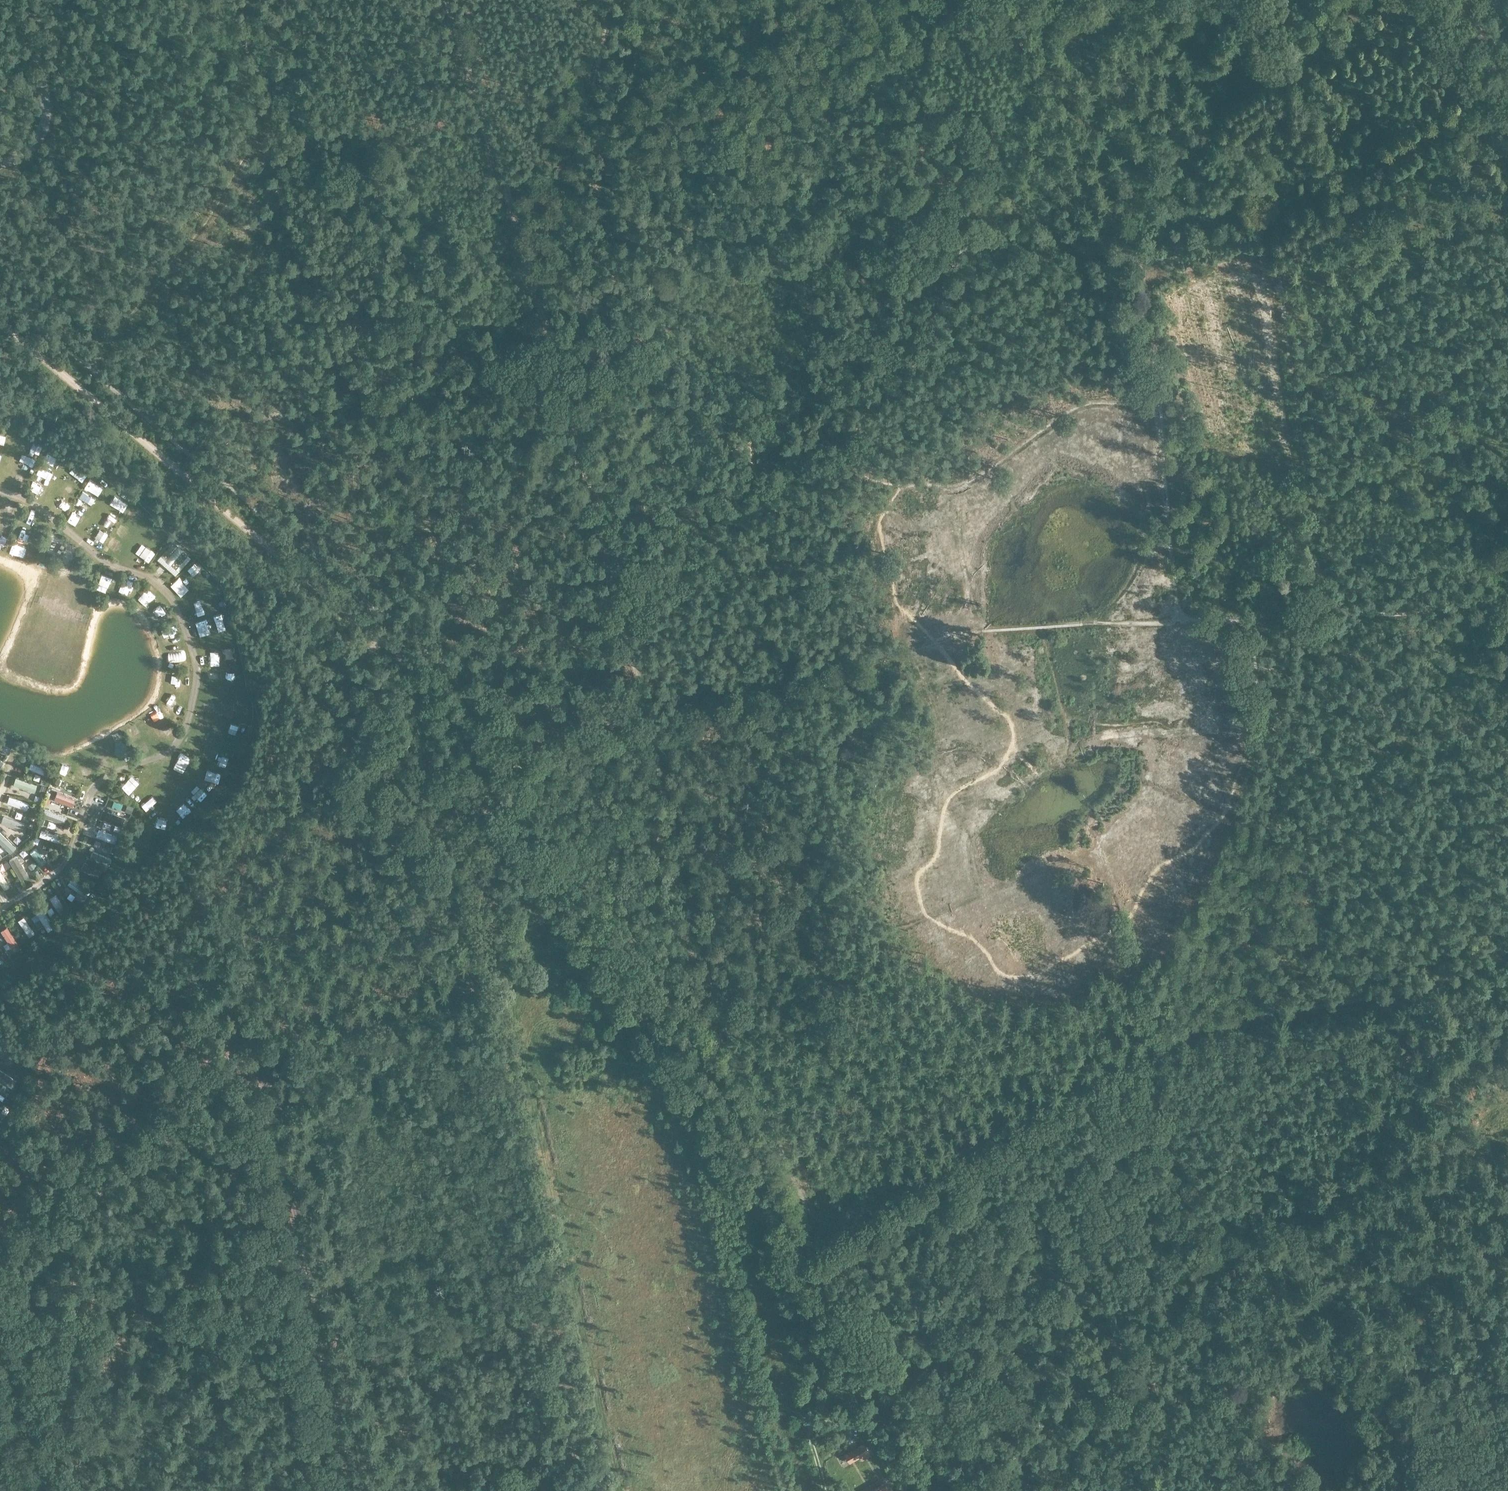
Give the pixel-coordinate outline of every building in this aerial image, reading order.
[(35,449),(38,439),(27,435),(24,446),(35,449)] [(48,460),(53,452),(44,448),(40,456),(48,460)] [(15,466),(12,473),(21,476),(24,469),(15,466)] [(69,467),(67,475),(75,478),(78,470),(69,467)] [(79,486),(94,492),(98,482),(83,475),(79,486)] [(117,507),(121,498),(108,492),(103,501),(117,507)] [(12,502),(3,499),(0,507),(0,509),(9,512),(12,502)] [(153,538),(159,529),(150,523),(144,532),(153,538)] [(161,555),(157,559),(175,575),(191,558),(188,555),(183,550),(179,546),(173,541),(161,555)] [(120,574),(118,583),(126,585),(128,576),(120,574)] [(141,579),(132,587),(140,595),(148,587),(141,579)] [(215,615),(206,617),(207,627),(217,626),(215,615)] [(189,632),(198,632),(197,622),(189,623),(189,632)] [(164,650),(165,661),(180,660),(180,650),(164,650)] [(209,654),(201,655),(202,663),(210,662),(209,654)] [(203,680),(211,679),(210,669),(202,670),(203,680)] [(170,671),(171,683),(181,683),(181,670),(170,671)] [(162,697),(158,708),(169,712),(173,702),(162,697)] [(150,722),(156,714),(149,709),(143,717),(150,722)] [(161,717),(154,726),(162,732),(169,724),(161,717)] [(219,735),(228,737),(231,723),(222,721),(219,735)] [(185,767),(191,757),(180,750),(174,760),(185,767)] [(45,775),(47,769),(31,763),(28,768),(45,775)] [(202,769),(200,780),(210,782),(212,772),(202,769)] [(127,776),(119,788),(125,792),(133,780),(127,776)] [(34,792),(37,784),(15,777),(13,785),(34,792)] [(188,803),(195,796),(185,786),(178,793),(188,803)] [(133,807),(147,793),(140,787),(126,801),(133,807)] [(54,799),(72,806),(75,799),(57,792),(54,799)] [(29,803),(9,796),(7,803),(27,810),(29,803)] [(175,816),(179,810),(169,802),(164,807),(175,816)] [(61,822),(63,816),(44,809),(42,815),(61,822)] [(125,817),(103,810),(100,818),(122,826),(125,817)] [(158,815),(149,817),(151,828),(160,826),(158,815)] [(25,823),(8,818),(6,825),(23,830),(25,823)] [(41,830),(39,836),(60,843),(62,837),(41,830)] [(115,844),(117,836),(99,830),(96,837),(115,844)] [(10,853),(16,847),(0,832),(0,844),(10,853)] [(36,848),(30,852),(40,866),(46,862),(36,848)] [(93,851),(90,857),(109,865),(112,859),(93,851)] [(9,860),(21,880),(28,876),(17,856),(9,860)] [(96,876),(99,870),(86,863),(83,869),(96,876)] [(0,872),(0,883),(4,890),(9,887),(0,872)] [(67,884),(86,898),(90,892),(72,878),(67,884)] [(55,894),(49,898),(61,917),(67,913),(55,894)] [(36,913),(48,932),(54,928),(42,909),(36,913)] [(29,937),(34,933),(23,917),(18,921),(29,937)] [(11,948),(18,944),(7,927),(1,931),(11,948)] [(3,1044),(0,1050),(18,1060),(22,1053),(3,1044)] [(18,1081),(0,1069),(0,1079),(13,1088),(18,1081)] [(864,1442),(845,1453),(850,1462),(860,1456),(861,1459),(870,1454),(864,1442)] [(871,1490),(892,1490),(887,1482),(871,1490)]
